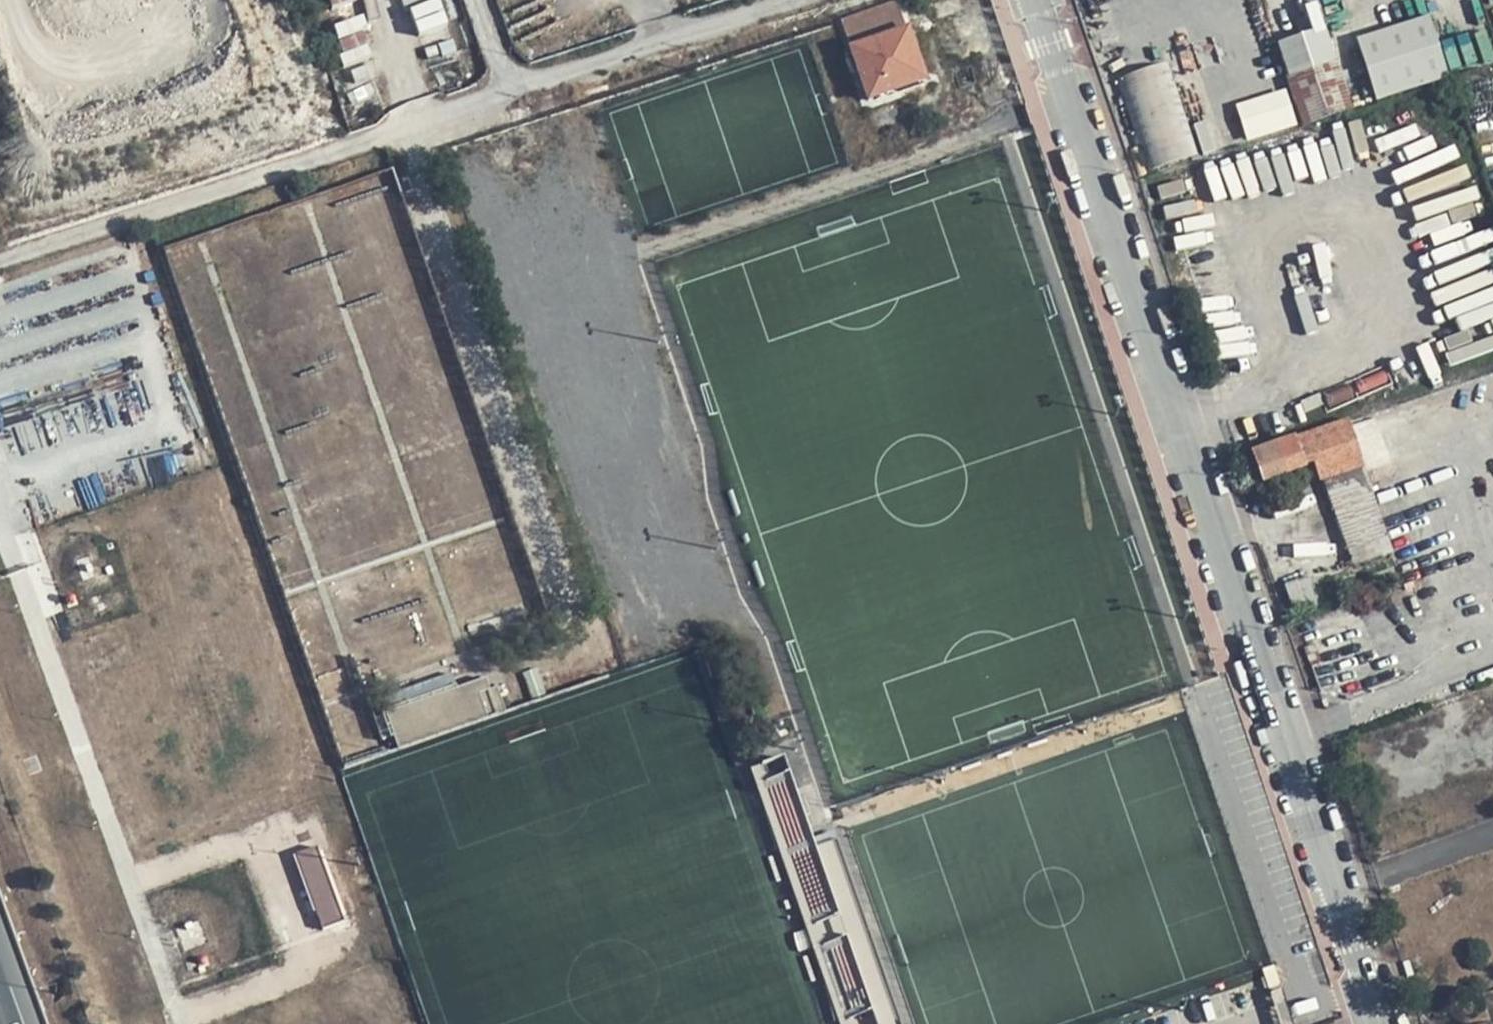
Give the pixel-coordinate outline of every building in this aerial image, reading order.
[(927,85),(894,8),(840,27),(874,107),(927,85)] [(1358,37),(1375,100),(1449,79),(1432,16),(1358,37)] [(1324,42),(1293,46),(1317,129),(1351,114),(1324,42)] [(1172,61),(1120,78),(1151,173),(1204,156),(1172,61)] [(1351,421),(1245,459),(1256,483),(1318,465),(1351,550),(1390,538),(1351,421)] [(388,706),(398,745),(503,717),(492,676),(454,686),(454,688),(388,706)] [(840,830),(813,839),(787,756),(755,766),(768,807),(755,811),(769,854),(785,849),(829,988),(817,992),(827,1023),(902,1023),(840,830)] [(319,844),(296,854),(326,927),(349,917),(319,844)] [(1478,1012),(1453,1023),(1482,1023),(1478,1012)]
